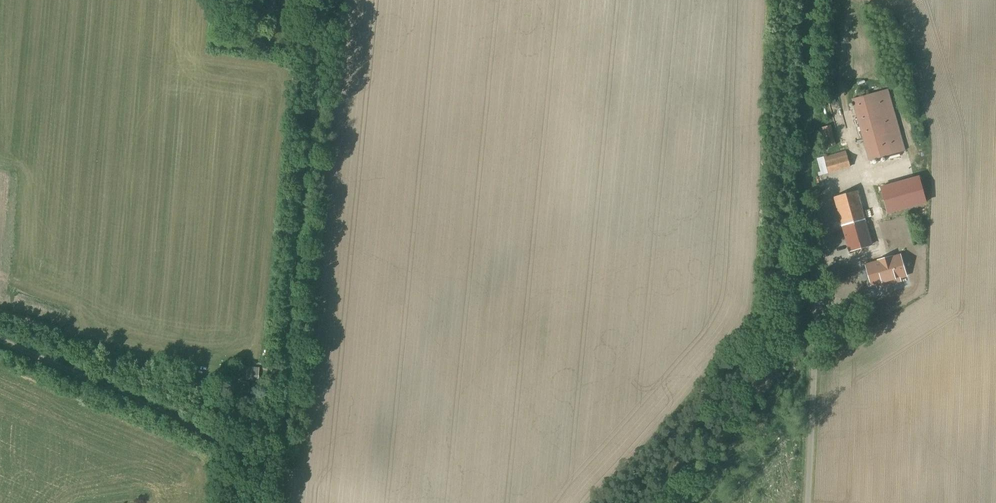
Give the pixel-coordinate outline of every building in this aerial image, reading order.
[(890,154),(876,91),(859,95),(873,158),(890,154)] [(864,146),(825,156),(829,170),(868,159),(864,146)] [(896,195),(894,187),(880,191),(887,218),(901,214),(899,208),(903,206),(900,194),(896,195)] [(835,197),(846,236),(857,233),(869,229),(857,191),(835,197)] [(869,229),(857,233),(863,256),(892,247),(886,224),(869,229)] [(852,259),(863,256),(857,233),(846,236),(852,259)]
